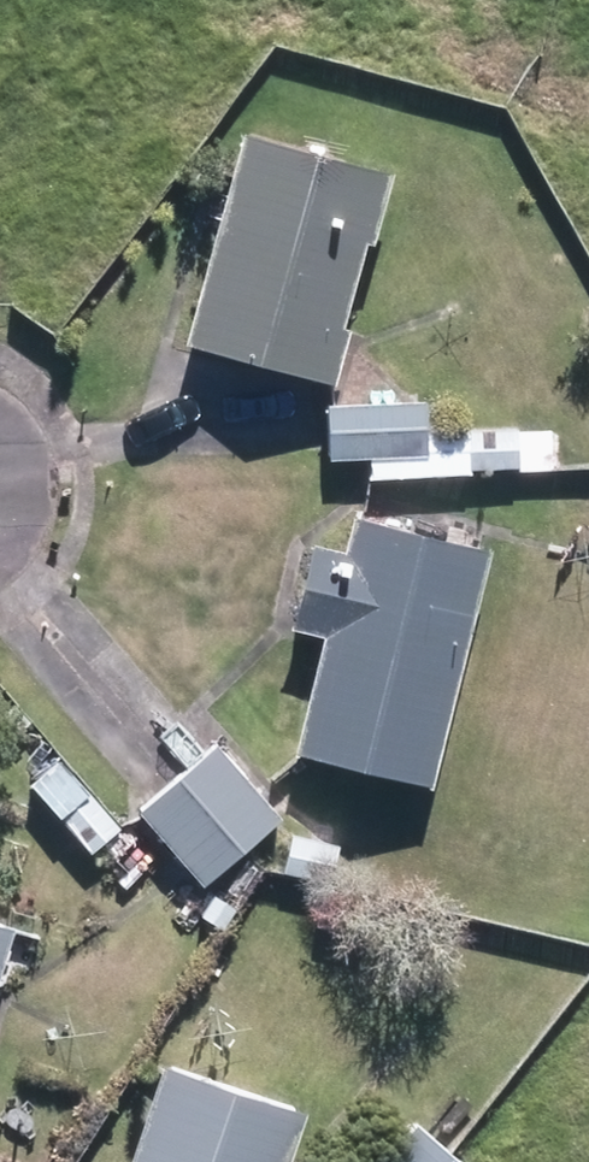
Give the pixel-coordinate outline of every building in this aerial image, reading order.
[(375,183),(227,141),(166,354),(314,396),(331,339),(324,336),(348,250),(356,252),(375,183)] [(417,460),(414,407),(319,411),(321,464),(417,460)] [(464,432),(464,472),(512,471),(512,432),(464,432)] [(512,471),(550,471),(550,432),(512,432),(512,471)] [(415,793),(475,555),(339,521),(330,558),(297,550),(277,632),(309,639),(279,758),(415,793)] [(560,536),(559,577),(588,578),(588,537),(560,536)] [(168,779),(233,855),(271,824),(206,748),(168,779)] [(54,760),(23,788),(53,822),(84,794),(54,760)] [(191,892),(233,855),(168,779),(126,816),(191,892)] [(84,794),(53,822),(86,858),(117,829),(84,794)] [(275,872),(321,885),(332,848),(286,836),(275,872)] [(357,940),(367,901),(319,889),(309,928),(357,940)] [(230,912),(208,897),(193,919),(215,934),(230,912)] [(292,1119),(148,1071),(118,1161),(278,1161),(292,1119)] [(440,1158),(401,1125),(370,1161),(437,1161),(440,1158)]
